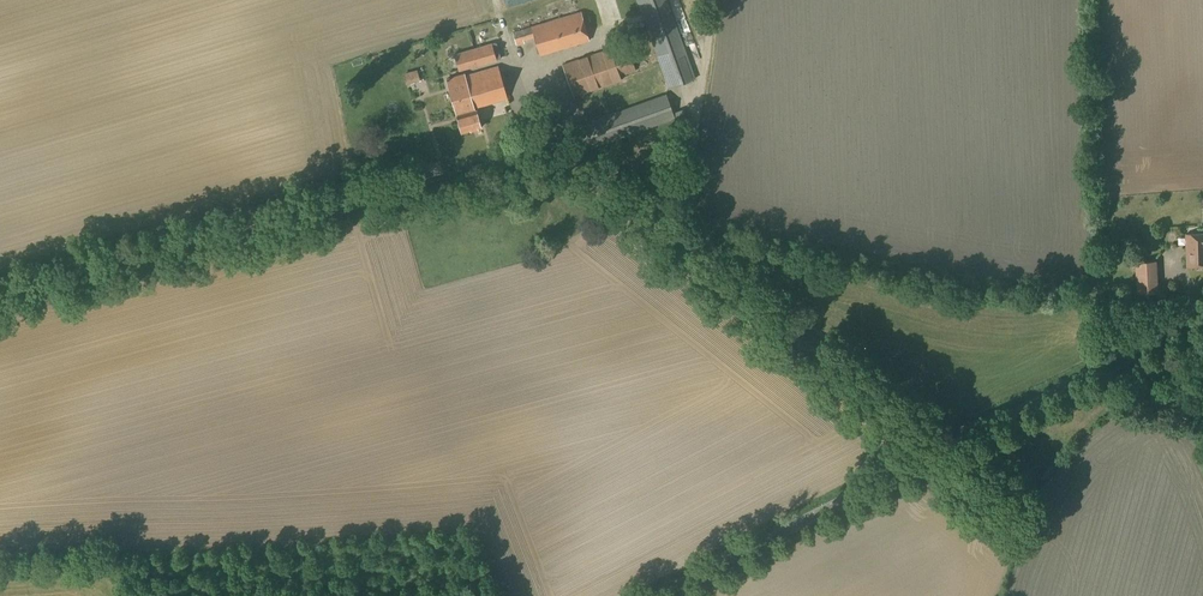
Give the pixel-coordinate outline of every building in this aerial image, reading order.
[(696,79),(667,0),(636,0),(668,89),(696,79)] [(590,42),(581,12),(531,26),(512,31),(516,45),(525,43),(524,41),(534,38),(539,56),(590,42)] [(458,71),(497,60),(501,58),(496,42),(491,43),(453,55),(458,71)] [(625,46),(611,51),(610,48),(561,65),(573,97),(622,80),(620,77),(635,71),(625,46)] [(508,99),(498,66),(465,75),(465,73),(445,79),(456,116),(457,115),(462,133),(481,127),(476,110),(475,109),(508,99)] [(592,148),(675,119),(666,94),(583,123),(592,148)] [(1186,234),(1187,266),(1202,266),(1202,233),(1186,234)] [(1137,293),(1159,293),(1158,261),(1135,262),(1137,293)] [(1023,490),(1033,485),(1025,470),(1015,476),(1023,490)]
